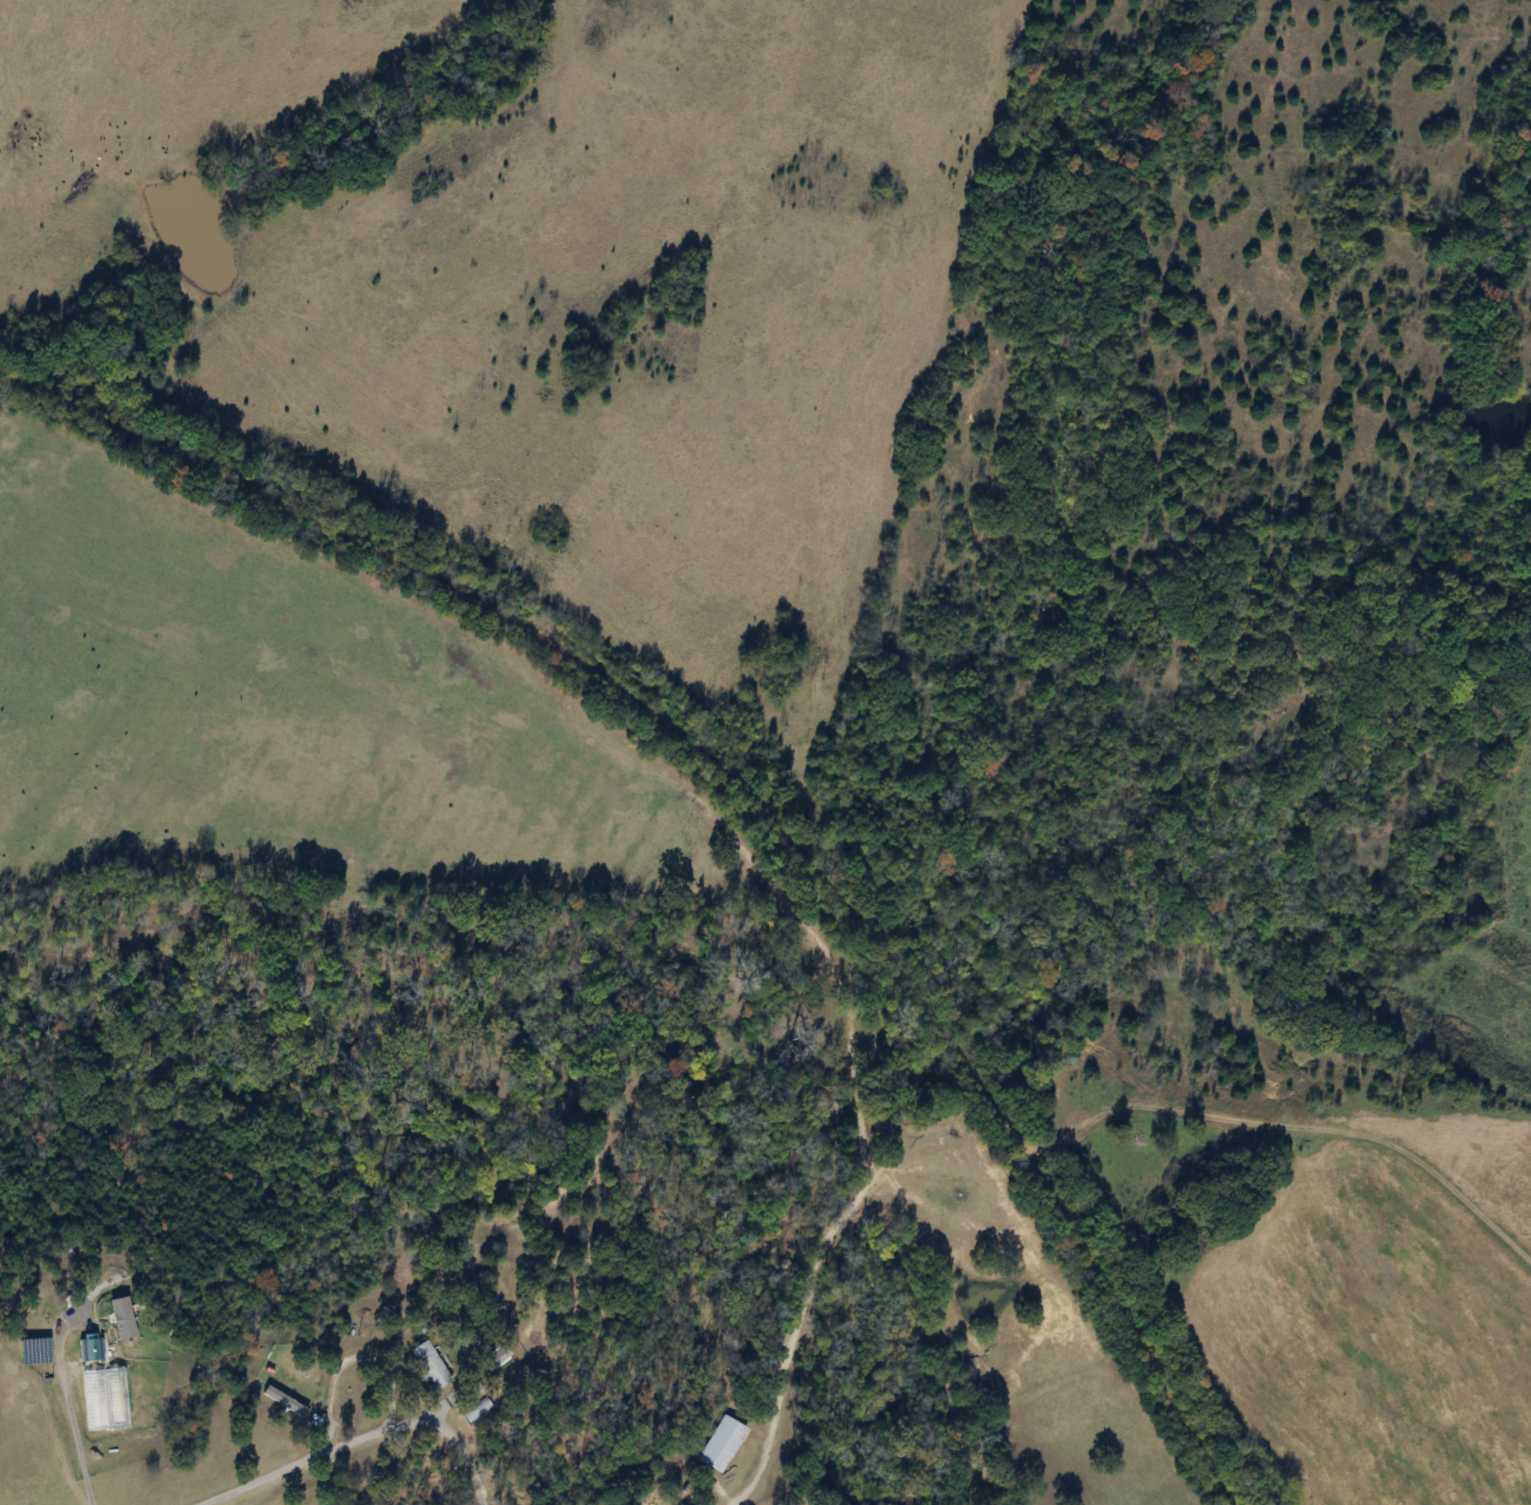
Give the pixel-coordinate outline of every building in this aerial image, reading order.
[(410,1348),(435,1389),(450,1380),(425,1339),(410,1348)] [(747,1427),(724,1413),(697,1458),(721,1472),(747,1427)]
